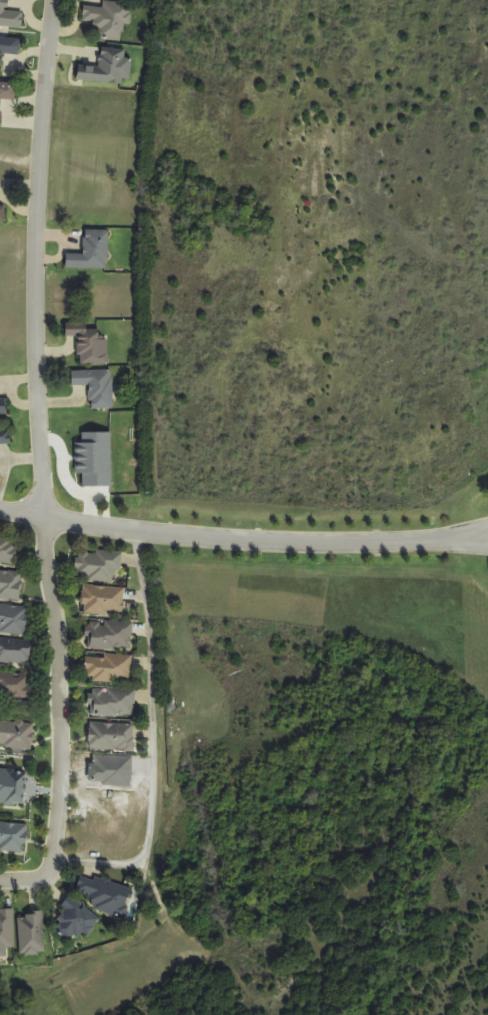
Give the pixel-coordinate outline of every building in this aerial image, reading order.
[(24,27),(25,0),(0,0),(0,26),(24,27)] [(131,25),(132,3),(103,1),(103,7),(84,6),(83,23),(99,24),(99,39),(123,41),(124,25),(131,25)] [(20,79),(21,34),(0,33),(0,78),(20,79)] [(12,128),(14,83),(0,83),(0,128),(12,128)] [(108,269),(109,231),(85,230),(85,255),(67,254),(66,268),(108,269)] [(79,365),(109,365),(109,339),(100,339),(100,331),(67,331),(67,338),(79,338),(79,365)] [(113,371),(72,371),(72,387),(90,386),(91,410),(113,409),(113,371)] [(12,444),(11,425),(0,425),(0,445),(12,444)] [(15,563),(19,536),(0,533),(0,561),(15,563)] [(77,579),(115,582),(115,572),(121,572),(123,553),(79,550),(77,579)] [(21,599),(23,573),(0,571),(0,598),(21,599)] [(124,615),(125,588),(84,587),(83,614),(124,615)] [(0,605),(0,631),(26,635),(30,609),(0,605)] [(88,650),(133,650),(133,622),(88,622),(88,650)] [(31,641),(0,641),(0,663),(30,664),(31,641)] [(87,682),(132,683),(133,656),(87,655),(87,682)] [(31,700),(32,674),(0,673),(0,700),(31,700)] [(136,690),(92,689),(91,716),(135,717),(136,690)] [(35,725),(0,721),(0,748),(32,751),(35,725)] [(90,751),(135,751),(135,724),(90,724),(90,751)] [(26,806),(28,770),(0,768),(0,804),(26,806)] [(26,853),(27,824),(0,823),(0,852),(26,853)] [(126,917),(134,891),(83,873),(74,899),(126,917)] [(71,943),(80,931),(87,936),(100,919),(74,899),(52,928),(71,943)] [(15,910),(0,910),(0,958),(8,958),(8,948),(15,948),(15,910)] [(20,955),(45,954),(44,914),(19,914),(20,955)]
